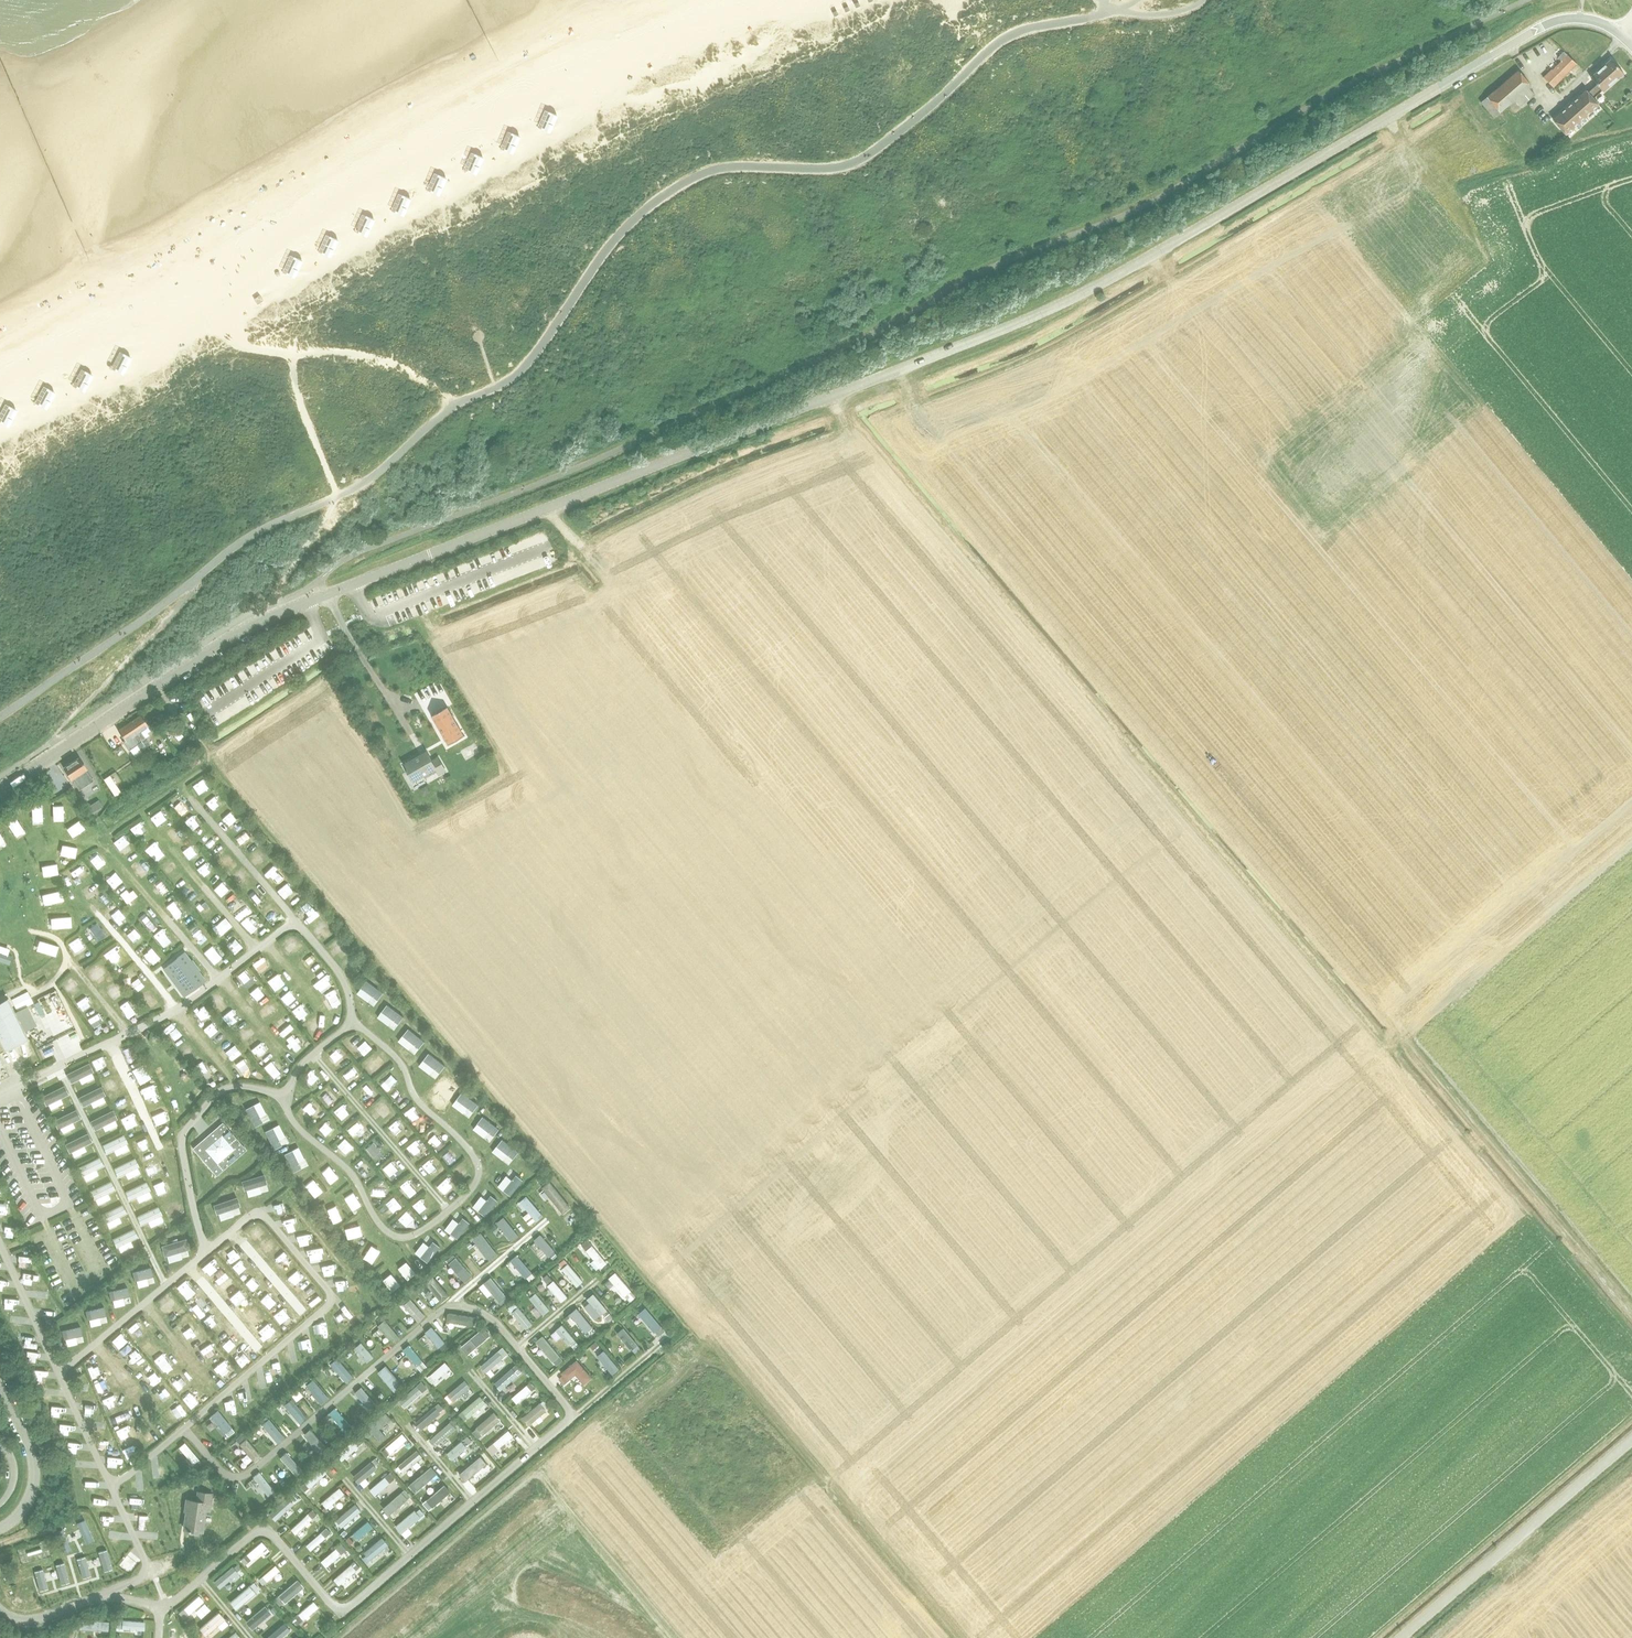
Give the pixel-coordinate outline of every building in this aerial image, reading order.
[(1553,87),(1576,64),(1563,51),(1557,57),(1560,61),(1551,70),(1551,69),(1542,77),(1553,87)] [(1596,84),(1587,92),(1593,98),(1601,90),(1602,91),(1623,73),(1610,59),(1590,77),(1596,84)] [(1519,107),(1534,94),(1528,88),(1530,86),(1517,70),(1480,102),(1493,117),(1514,100),(1519,107)] [(1587,92),(1585,90),(1579,96),(1592,110),(1598,105),(1593,98),(1587,92)] [(1592,110),(1579,96),(1572,102),(1585,116),(1592,110)] [(1585,116),(1572,102),(1565,107),(1579,122),(1585,116)] [(1579,122),(1565,107),(1559,114),(1572,128),(1579,122)] [(1572,128),(1559,114),(1552,119),(1565,134),(1572,128)] [(447,708),(431,717),(448,745),(463,736),(447,708)] [(149,731),(146,726),(139,716),(128,724),(140,741),(144,738),(142,736),(149,731)] [(140,741),(128,724),(128,723),(117,731),(123,740),(122,741),(128,750),(129,749),(133,756),(140,751),(139,749),(143,746),(140,741)] [(144,738),(140,741),(143,746),(145,748),(149,746),(144,738)] [(426,752),(404,765),(413,781),(423,775),(425,778),(436,772),(438,774),(445,770),(438,758),(432,761),(426,752)] [(77,757),(62,767),(70,779),(71,778),(78,789),(80,787),(86,784),(93,780),(85,769),(77,757)] [(119,768),(113,771),(122,788),(128,784),(119,768)] [(109,775),(102,779),(114,796),(120,792),(109,775)] [(198,786),(188,794),(195,804),(205,796),(198,786)] [(168,814),(178,806),(172,797),(161,805),(168,814)] [(42,817),(41,799),(30,800),(32,818),(42,817)] [(97,800),(92,803),(96,810),(101,806),(97,800)] [(63,817),(62,803),(52,803),(52,817),(63,817)] [(22,827),(13,812),(5,818),(14,832),(22,827)] [(219,833),(231,825),(225,815),(213,823),(219,833)] [(178,828),(189,825),(186,816),(175,820),(178,828)] [(84,826),(77,817),(67,825),(73,834),(84,826)] [(130,825),(124,830),(131,839),(137,834),(130,825)] [(191,838),(198,847),(207,839),(200,830),(191,838)] [(235,851),(245,843),(238,834),(228,842),(235,851)] [(77,845),(62,841),(60,852),(74,855),(77,845)] [(214,865),(223,858),(217,849),(207,855),(214,865)] [(245,860),(253,869),(261,862),(253,852),(245,860)] [(91,872),(98,867),(91,858),(84,863),(91,872)] [(57,872),(56,862),(41,863),(42,873),(57,872)] [(75,866),(65,871),(70,881),(80,875),(75,866)] [(216,895),(223,889),(217,880),(209,886),(216,895)] [(86,886),(77,893),(85,903),(94,895),(86,886)] [(247,902),(255,895),(248,886),(240,893),(247,902)] [(62,898),(59,888),(41,892),(44,902),(62,898)] [(158,888),(150,894),(156,902),(164,896),(158,888)] [(182,902),(188,910),(197,904),(191,896),(182,902)] [(166,917),(175,910),(170,904),(161,912),(166,917)] [(135,930),(149,918),(140,908),(127,920),(135,930)] [(71,925),(71,915),(50,915),(51,926),(71,925)] [(312,938),(322,931),(316,922),(306,929),(312,938)] [(83,943),(93,936),(87,926),(77,933),(83,943)] [(222,950),(231,945),(224,932),(215,937),(222,950)] [(149,944),(160,938),(157,933),(146,939),(149,944)] [(55,953),(58,943),(39,938),(37,948),(55,953)] [(285,939),(277,945),(283,953),(291,948),(285,939)] [(0,950),(0,959),(8,962),(11,953),(0,950)] [(205,981),(184,952),(161,968),(183,997),(205,981)] [(301,974),(309,966),(300,957),(292,965),(301,974)] [(245,968),(253,977),(263,969),(255,960),(245,968)] [(91,986),(101,979),(90,965),(80,973),(91,986)] [(119,981),(129,975),(125,970),(116,976),(119,981)] [(238,972),(230,980),(238,988),(246,981),(238,972)] [(310,985),(320,978),(317,973),(307,980),(310,985)] [(382,990),(365,978),(360,985),(377,997),(382,990)] [(65,981),(55,988),(64,1002),(74,996),(65,981)] [(105,984),(97,989),(103,999),(111,994),(105,984)] [(131,996),(140,1008),(150,1001),(141,989),(131,996)] [(256,1005),(259,992),(246,989),(243,1001),(256,1005)] [(318,999),(324,1008),(333,1002),(326,993),(318,999)] [(3,1050),(3,1051),(28,1039),(27,1037),(8,998),(7,997),(0,1000),(0,1052),(3,1050)] [(282,999),(277,1002),(282,1010),(287,1007),(282,999)] [(403,1014),(386,1002),(381,1009),(398,1021),(403,1014)] [(113,1007),(117,1017),(125,1013),(121,1004),(113,1007)] [(267,1004),(258,1007),(261,1017),(270,1014),(267,1004)] [(295,1007),(286,1012),(292,1023),(301,1018),(295,1007)] [(184,1016),(190,1025),(199,1020),(192,1010),(184,1016)] [(363,1011),(355,1019),(364,1029),(373,1020),(363,1011)] [(88,1031),(97,1024),(89,1015),(81,1023),(88,1031)] [(299,1031),(305,1039),(317,1030),(311,1022),(299,1031)] [(424,1039),(408,1027),(403,1034),(419,1046),(424,1039)] [(239,1028),(230,1034),(237,1043),(245,1037),(239,1028)] [(209,1029),(200,1035),(205,1041),(214,1035),(209,1029)] [(284,1044),(292,1053),(302,1044),(294,1036),(284,1044)] [(251,1059),(258,1053),(251,1045),(243,1051),(251,1059)] [(119,1062),(130,1059),(126,1046),(115,1049),(119,1062)] [(179,1062),(190,1054),(186,1049),(176,1057),(179,1062)] [(324,1056),(331,1066),(340,1058),(333,1049),(324,1056)] [(445,1063),(428,1051),(423,1058),(440,1070),(445,1063)] [(240,1070),(243,1073),(248,1068),(239,1057),(228,1066),(235,1074),(240,1070)] [(370,1057),(355,1064),(360,1072),(374,1065),(370,1057)] [(166,1060),(158,1065),(164,1074),(172,1069),(166,1060)] [(269,1060),(259,1068),(268,1077),(277,1069),(269,1060)] [(92,1069),(89,1061),(67,1070),(71,1079),(92,1069)] [(201,1065),(192,1072),(198,1081),(208,1074),(201,1065)] [(138,1068),(126,1073),(131,1084),(143,1079),(138,1068)] [(376,1091),(387,1086),(382,1075),(372,1080),(376,1091)] [(178,1101),(187,1097),(181,1082),(171,1087),(178,1101)] [(67,1091),(63,1083),(42,1093),(45,1101),(67,1091)] [(105,1092),(101,1084),(79,1093),(83,1102),(105,1092)] [(143,1103),(153,1098),(148,1088),(138,1093),(143,1103)] [(478,1102),(461,1090),(457,1097),(473,1109),(478,1102)] [(316,1106),(328,1098),(324,1092),(312,1100),(316,1106)] [(261,1120),(252,1102),(244,1106),(254,1124),(261,1120)] [(373,1117),(382,1112),(376,1103),(368,1108),(373,1117)] [(13,1121),(8,1105),(0,1108),(0,1126),(13,1121)] [(80,1116),(76,1107),(54,1117),(58,1125),(80,1116)] [(117,1116),(113,1108),(91,1117),(95,1126),(117,1116)] [(146,1112),(151,1128),(161,1125),(156,1109),(146,1112)] [(406,1110),(398,1117),(405,1125),(413,1118),(406,1110)] [(466,1125),(477,1117),(473,1111),(462,1119),(466,1125)] [(204,1112),(201,1124),(212,1127),(215,1115),(204,1112)] [(499,1127),(482,1115),(478,1122),(494,1133),(499,1127)] [(199,1142),(192,1148),(208,1166),(209,1164),(211,1166),(212,1167),(210,1168),(216,1175),(245,1149),(229,1132),(228,1133),(226,1131),(227,1129),(222,1123),(205,1137),(206,1139),(200,1144),(199,1142)] [(391,1140),(401,1132),(394,1123),(384,1130),(391,1140)] [(280,1143),(272,1125),(264,1129),(273,1147),(280,1143)] [(90,1139),(87,1131),(65,1140),(69,1149),(90,1139)] [(426,1149),(435,1139),(427,1131),(418,1141),(426,1149)] [(127,1141),(123,1132),(115,1136),(101,1142),(105,1150),(127,1141)] [(518,1149),(501,1137),(496,1144),(513,1156),(518,1149)] [(137,1141),(129,1144),(134,1156),(142,1153),(137,1141)] [(409,1159),(416,1153),(408,1144),(401,1151),(409,1159)] [(300,1166),(291,1148),(284,1152),(292,1170),(300,1166)] [(440,1164),(448,1156),(444,1151),(435,1160),(440,1164)] [(103,1163),(99,1155),(77,1164),(81,1173),(103,1163)] [(139,1165),(135,1156),(113,1166),(117,1174),(139,1165)] [(423,1177),(432,1168),(424,1160),(415,1169),(423,1177)] [(387,1162),(373,1170),(379,1179),(392,1170),(387,1162)] [(139,1168),(144,1176),(152,1172),(148,1164),(139,1168)] [(335,1181),(325,1168),(316,1175),(326,1188),(335,1181)] [(266,1182),(263,1172),(240,1179),(243,1189),(266,1182)] [(522,1178),(516,1173),(504,1188),(510,1193),(522,1178)] [(114,1187),(110,1179),(89,1188),(92,1197),(114,1187)] [(150,1188),(146,1180),(124,1189),(128,1198),(150,1188)] [(571,1205),(550,1180),(543,1186),(564,1211),(571,1205)] [(307,1181),(299,1190),(310,1201),(318,1193),(307,1181)] [(380,1182),(369,1187),(375,1198),(385,1193),(380,1182)] [(432,1187),(438,1195),(445,1190),(439,1182),(432,1187)] [(400,1200),(408,1193),(401,1183),(392,1191),(400,1200)] [(340,1210),(348,1203),(340,1193),(332,1201),(340,1210)] [(497,1199),(490,1193),(478,1209),(485,1214),(497,1199)] [(543,1213),(526,1194),(519,1200),(535,1220),(543,1213)] [(239,1204),(237,1195),(212,1202),(215,1212),(239,1204)] [(275,1218),(288,1207),(279,1197),(266,1209),(275,1218)] [(416,1200),(408,1208),(415,1215),(423,1208),(416,1200)] [(125,1210),(121,1202),(100,1211),(104,1220),(125,1210)] [(162,1213),(158,1205),(137,1214),(140,1223),(162,1213)] [(399,1214),(391,1224),(400,1232),(409,1222),(399,1214)] [(469,1220),(462,1215),(450,1231),(457,1236),(469,1220)] [(518,1234),(503,1215),(497,1219),(512,1239),(518,1234)] [(290,1236),(302,1227),(294,1217),(282,1227),(290,1236)] [(137,1235),(133,1227),(111,1236),(115,1245),(137,1235)] [(246,1228),(237,1235),(242,1243),(252,1236),(246,1228)] [(356,1228),(339,1231),(342,1242),(358,1239),(356,1228)] [(440,1229),(431,1235),(438,1243),(446,1237),(440,1229)] [(497,1252),(481,1231),(473,1237),(489,1258),(497,1252)] [(188,1247),(185,1236),(161,1243),(164,1254),(188,1247)] [(297,1241),(302,1254),(316,1248),(310,1236),(297,1241)] [(536,1237),(523,1246),(536,1264),(548,1255),(536,1237)] [(439,1245),(433,1239),(421,1255),(427,1260),(439,1245)] [(264,1241),(255,1248),(263,1257),(272,1250),(264,1241)] [(582,1242),(572,1251),(593,1275),(603,1266),(582,1242)] [(31,1250),(35,1261),(46,1258),(42,1247),(31,1250)] [(357,1260),(367,1267),(376,1253),(367,1247),(357,1260)] [(210,1257),(217,1266),(225,1259),(218,1250),(210,1257)] [(326,1251),(314,1257),(318,1268),(327,1264),(328,1265),(332,1264),(326,1251)] [(472,1274),(456,1255),(449,1261),(465,1280),(472,1274)] [(519,1279),(522,1282),(528,1277),(511,1258),(500,1267),(514,1284),(519,1279)] [(402,1263),(393,1270),(403,1283),(412,1276),(402,1263)] [(153,1275),(151,1266),(132,1270),(134,1279),(153,1275)] [(232,1283),(240,1275),(232,1266),(223,1274),(232,1283)] [(555,1272),(570,1293),(578,1287),(563,1266),(555,1272)] [(329,1274),(336,1284),(345,1278),(338,1268),(329,1274)] [(179,1280),(185,1293),(195,1288),(189,1275),(179,1280)] [(387,1295),(396,1288),(387,1275),(378,1281),(387,1295)] [(449,1295),(432,1275),(425,1281),(442,1301),(449,1295)] [(535,1280),(540,1286),(546,1281),(541,1275),(535,1280)] [(608,1276),(598,1287),(621,1307),(630,1295),(608,1276)] [(499,1308),(507,1302),(486,1277),(478,1284),(499,1308)] [(237,1290),(245,1299),(255,1290),(247,1281),(237,1290)] [(555,1305),(563,1299),(549,1282),(541,1289),(555,1305)] [(54,1299),(64,1294),(59,1284),(48,1290),(54,1299)] [(358,1302),(367,1294),(359,1284),(349,1292),(358,1302)] [(129,1294),(127,1285),(108,1290),(110,1298),(129,1294)] [(200,1309),(211,1298),(203,1290),(192,1301),(200,1309)] [(295,1300),(301,1310),(311,1304),(305,1294),(295,1300)] [(586,1297),(579,1305),(594,1319),(602,1310),(586,1297)] [(425,1314),(410,1298),(403,1304),(418,1321),(425,1314)] [(249,1310),(257,1320),(270,1309),(262,1299),(249,1310)] [(105,1313),(103,1304),(84,1308),(86,1318),(105,1313)] [(340,1316),(350,1310),(347,1305),(337,1311),(340,1316)] [(43,1306),(32,1312),(36,1319),(47,1313),(43,1306)] [(507,1306),(502,1312),(522,1331),(528,1326),(507,1306)] [(217,1310),(206,1317),(212,1327),(223,1320),(217,1310)] [(472,1315),(448,1311),(446,1320),(471,1324),(472,1315)] [(573,1311),(567,1317),(580,1333),(587,1327),(573,1311)] [(602,1313),(597,1316),(601,1323),(606,1320),(602,1313)] [(635,1319),(647,1338),(657,1332),(645,1313),(635,1319)] [(318,1326),(325,1333),(327,1332),(337,1344),(347,1335),(330,1316),(318,1326)] [(264,1326),(270,1334),(281,1326),(275,1318),(264,1326)] [(399,1336),(384,1318),(377,1324),(392,1342),(399,1336)] [(124,1327),(131,1337),(142,1330),(134,1320),(124,1327)] [(444,1341),(432,1324),(425,1330),(438,1346),(444,1341)] [(82,1333),(80,1325),(61,1329),(63,1338),(82,1333)] [(229,1340),(236,1335),(230,1326),(223,1330),(229,1340)] [(487,1337),(480,1328),(460,1344),(468,1353),(487,1337)] [(549,1335),(569,1352),(574,1345),(554,1329),(549,1335)] [(611,1336),(625,1355),(633,1348),(620,1330),(611,1336)] [(106,1340),(111,1353),(124,1348),(119,1335),(106,1340)] [(537,1338),(530,1345),(534,1350),(530,1354),(545,1371),(551,1367),(548,1364),(555,1358),(537,1338)] [(187,1345),(197,1356),(203,1350),(193,1340),(187,1345)] [(373,1355),(360,1341),(354,1346),(366,1361),(373,1355)] [(234,1350),(241,1359),(251,1351),(245,1342),(234,1350)] [(421,1360),(408,1343),(403,1347),(416,1364),(421,1360)] [(282,1356),(288,1362),(291,1359),(300,1369),(310,1360),(294,1344),(282,1356)] [(147,1345),(137,1350),(142,1358),(143,1357),(148,1366),(156,1361),(147,1345)] [(507,1353),(501,1347),(479,1365),(485,1371),(507,1353)] [(588,1356),(602,1373),(610,1366),(595,1350),(588,1356)] [(87,1359),(90,1364),(101,1357),(98,1352),(87,1359)] [(352,1375),(338,1356),(330,1362),(345,1380),(352,1375)] [(449,1367),(444,1360),(426,1375),(431,1381),(449,1367)] [(127,1361),(117,1367),(124,1377),(134,1371),(127,1361)] [(269,1371),(277,1379),(287,1370),(278,1361),(269,1371)] [(563,1376),(559,1379),(564,1385),(576,1375),(584,1385),(592,1379),(577,1361),(562,1374),(563,1376)] [(22,1378),(33,1374),(29,1363),(18,1367),(22,1378)] [(401,1382),(385,1363),(377,1370),(393,1389),(401,1382)] [(522,1370),(516,1363),(494,1381),(499,1388),(522,1370)] [(85,1367),(74,1374),(82,1386),(93,1378),(85,1367)] [(166,1386),(175,1378),(167,1369),(158,1377),(166,1386)] [(260,1375),(250,1383),(258,1393),(268,1385),(260,1375)] [(108,1394),(117,1387),(110,1376),(100,1383),(108,1394)] [(328,1396),(312,1377),(305,1383),(321,1402),(328,1396)] [(469,1386),(463,1379),(447,1393),(452,1399),(469,1386)] [(426,1386),(420,1380),(398,1399),(404,1406),(426,1386)] [(40,1381),(30,1385),(35,1396),(45,1391),(40,1381)] [(535,1388),(530,1381),(511,1396),(516,1403),(535,1388)] [(142,1393),(149,1402),(160,1393),(153,1384),(142,1393)] [(377,1403),(361,1385),(355,1391),(370,1409),(377,1403)] [(306,1409),(314,1404),(304,1388),(296,1394),(306,1409)] [(92,1408),(102,1401),(95,1390),(85,1397),(92,1408)] [(182,1390),(174,1400),(179,1404),(187,1395),(182,1390)] [(240,1408),(251,1400),(244,1390),(233,1398),(240,1408)] [(486,1401),(481,1394),(461,1409),(467,1416),(486,1401)] [(137,1397),(127,1406),(136,1416),(146,1407),(137,1397)] [(306,1416),(289,1397),(283,1403),(299,1422),(306,1416)] [(549,1406),(544,1399),(523,1415),(528,1422),(549,1406)] [(226,1419),(238,1411),(230,1400),(219,1409),(226,1419)] [(443,1407),(438,1402),(416,1421),(422,1428),(440,1412),(439,1410),(443,1407)] [(168,1419),(176,1412),(167,1403),(159,1410),(168,1419)] [(350,1424),(334,1406),(328,1412),(343,1429),(350,1424)] [(230,1425),(218,1410),(210,1415),(223,1431),(230,1425)] [(501,1418),(494,1410),(475,1426),(482,1434),(501,1418)] [(109,1417),(115,1427),(126,1422),(120,1411),(109,1417)] [(386,1413),(368,1429),(373,1435),(374,1434),(380,1442),(386,1437),(379,1429),(391,1419),(386,1413)] [(283,1435),(267,1417),(260,1423),(275,1442),(283,1435)] [(149,1420),(140,1427),(144,1431),(153,1424),(149,1420)] [(456,1428),(450,1421),(429,1438),(435,1445),(456,1428)] [(61,1425),(48,1432),(54,1444),(67,1437),(61,1425)] [(97,1441),(108,1437),(105,1426),(94,1430),(97,1441)] [(326,1446),(310,1427),(304,1433),(319,1451),(326,1446)] [(128,1441),(125,1444),(132,1453),(142,1445),(129,1431),(124,1435),(128,1441)] [(407,1437),(402,1431),(385,1446),(390,1452),(407,1437)] [(504,1433),(480,1450),(485,1457),(509,1440),(504,1433)] [(236,1446),(240,1441),(233,1437),(230,1442),(236,1446)] [(260,1455),(245,1437),(239,1442),(253,1460),(260,1455)] [(359,1445),(354,1439),(337,1453),(341,1459),(359,1445)] [(466,1446),(460,1439),(447,1451),(452,1458),(466,1446)] [(198,1459),(183,1441),(178,1445),(193,1463),(198,1459)] [(66,1443),(59,1447),(61,1452),(69,1449),(66,1443)] [(111,1463),(125,1458),(121,1447),(107,1453),(111,1463)] [(422,1456),(417,1449),(398,1464),(403,1471),(422,1456)] [(301,1469),(285,1450),(278,1456),(294,1474),(301,1469)] [(487,1462),(481,1454),(459,1472),(465,1479),(487,1462)] [(159,1460),(148,1469),(156,1479),(167,1470),(159,1460)] [(376,1468),(370,1461),(352,1475),(358,1482),(376,1468)] [(81,1465),(70,1470),(75,1482),(86,1477),(81,1465)] [(327,1472),(321,1465),(303,1480),(309,1487),(327,1472)] [(437,1473),(431,1466),(408,1484),(414,1491),(437,1473)] [(274,1489),(259,1470),(252,1475),(267,1495),(274,1489)] [(252,1475),(246,1480),(260,1499),(266,1495),(252,1475)] [(389,1482),(384,1476),(369,1488),(374,1494),(389,1482)] [(128,1492),(140,1482),(136,1477),(124,1486),(128,1492)] [(451,1490),(445,1484),(427,1499),(433,1505),(451,1490)] [(344,1493),(339,1487),(321,1501),(326,1508),(344,1493)] [(209,1510),(212,1493),(197,1491),(196,1500),(185,1499),(184,1511),(186,1511),(184,1529),(200,1531),(203,1509),(209,1510)] [(407,1498),(401,1491),(383,1507),(389,1514),(407,1498)] [(292,1503),(286,1496),(267,1512),(273,1519),(292,1503)] [(361,1510),(355,1503),(335,1519),(342,1527),(361,1510)] [(421,1516),(414,1508),(394,1525),(401,1533),(421,1516)] [(310,1521),(304,1514),(285,1531),(291,1538),(310,1521)] [(93,1538),(84,1518),(76,1521),(85,1542),(93,1538)] [(373,1526),(367,1520),(351,1533),(356,1540),(373,1526)] [(71,1548),(62,1527),(53,1531),(62,1552),(71,1548)] [(325,1537),(321,1531),(305,1544),(310,1550),(325,1537)] [(389,1544),(382,1536),(363,1551),(366,1555),(362,1558),(365,1562),(389,1544)] [(267,1547),(261,1540),(244,1554),(251,1561),(267,1547)] [(341,1554),(336,1547),(320,1560),(325,1566),(341,1554)] [(112,1567),(106,1548),(98,1551),(104,1570),(112,1567)] [(90,1574),(85,1555),(76,1558),(82,1577),(90,1574)] [(69,1581),(64,1562),(55,1564),(60,1583),(69,1581)] [(279,1570),(274,1564),(261,1575),(265,1581),(279,1570)] [(237,1573),(231,1566),(213,1580),(219,1587),(237,1573)] [(353,1573),(347,1567),(329,1582),(335,1589),(353,1573)] [(48,1587),(43,1568),(34,1571),(39,1589),(48,1587)] [(303,1586),(296,1578),(277,1594),(283,1602),(303,1586)] [(255,1592),(249,1584),(228,1600),(235,1608),(255,1592)] [(202,1600),(197,1594),(182,1607),(188,1613),(202,1600)] [(317,1607),(312,1600),(296,1613),(302,1619),(317,1607)] [(270,1612),(263,1604),(245,1620),(252,1628),(270,1612)] [(195,1622),(205,1613),(199,1606),(189,1615),(195,1622)] [(223,1618),(217,1611),(198,1628),(204,1635),(223,1618)] [(109,1629),(109,1620),(82,1618),(82,1627),(109,1629)] [(144,1629),(144,1621),(117,1619),(116,1627),(144,1629)] [(283,1622),(263,1637),(278,1637),(289,1629),(283,1622)]
